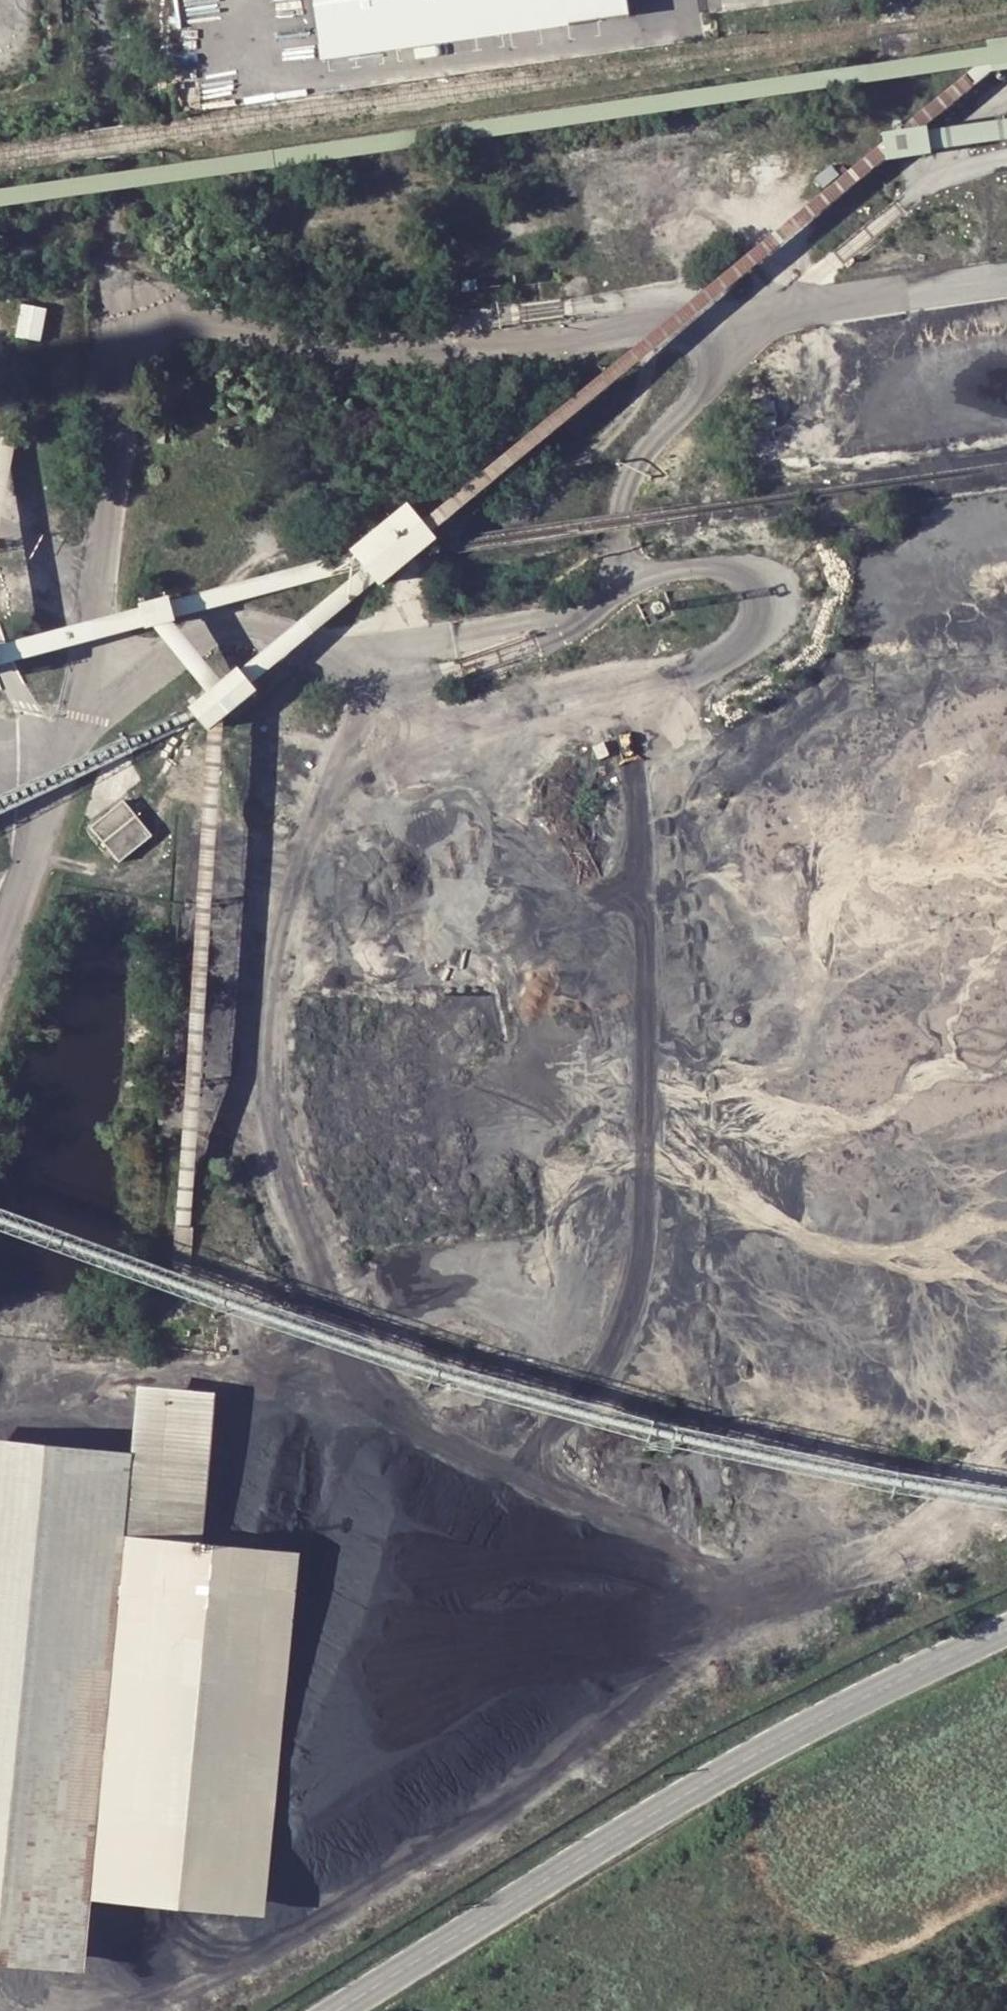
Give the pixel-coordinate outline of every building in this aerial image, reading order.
[(316,54),(629,9),(628,0),(308,0),(316,54)] [(22,302),(17,335),(42,339),(48,306),(22,302)] [(379,584),(439,539),(411,502),(351,547),(379,584)] [(257,677),(277,657),(267,648),(247,668),(257,677)] [(187,698),(201,715),(250,677),(234,659),(187,698)] [(131,801),(119,787),(92,812),(104,825),(131,801)] [(183,1227),(176,1227),(171,1282),(188,1284),(193,1228),(183,1227)] [(161,1327),(179,1330),(181,1322),(163,1319),(161,1327)] [(161,1337),(177,1340),(179,1330),(161,1327),(161,1337)] [(160,1349),(175,1352),(177,1340),(161,1337),(160,1349)] [(133,1460),(129,1540),(206,1546),(218,1396),(137,1392),(133,1460)] [(93,1910),(129,1540),(133,1460),(0,1447),(0,1973),(87,1982),(93,1910)] [(304,1555),(206,1546),(129,1540),(93,1910),(268,1925),(304,1555)]
